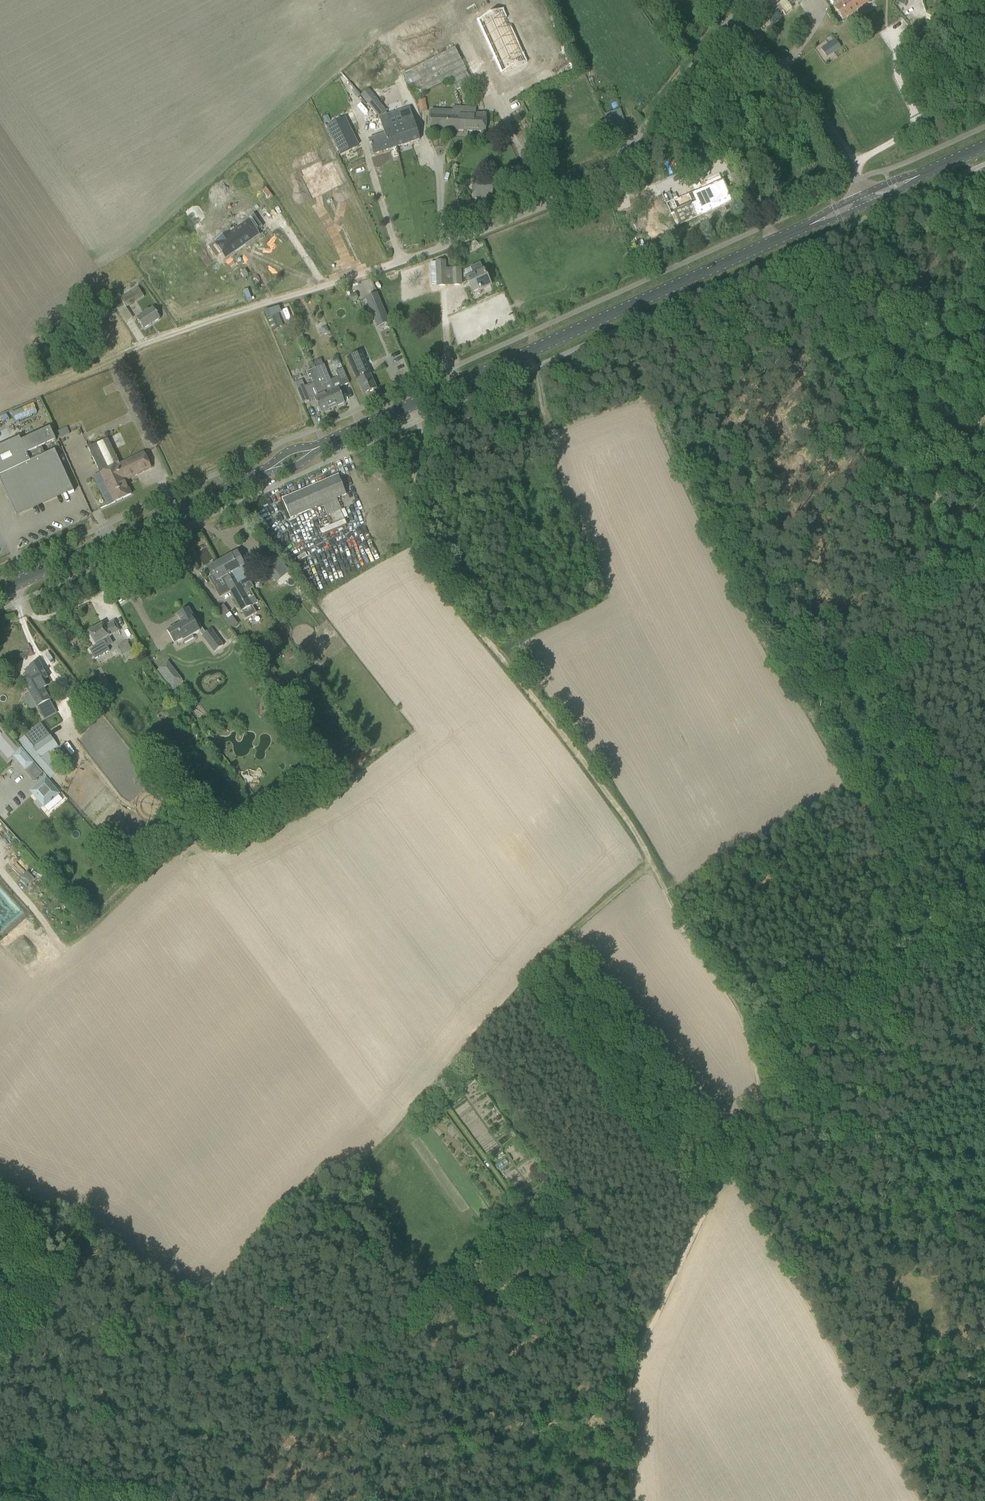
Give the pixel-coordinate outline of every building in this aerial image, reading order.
[(843,20),(871,0),(840,0),(837,2),(839,5),(834,8),(843,20)] [(497,24),(472,36),(499,88),(525,75),(497,24)] [(821,49),(826,57),(841,47),(835,39),(821,49)] [(359,93),(392,80),(388,69),(354,82),(359,93)] [(426,99),(418,100),(420,111),(427,109),(426,99)] [(381,106),(374,112),(379,117),(387,115),(386,112),(381,106)] [(379,117),(384,134),(368,139),(373,155),(420,139),(410,107),(387,115),(379,117)] [(431,110),(430,129),(485,132),(486,114),(475,114),(475,111),(467,110),(467,108),(454,107),(454,111),(431,110)] [(327,127),(336,146),(339,144),(340,143),(350,138),(354,136),(352,132),(345,118),(327,127)] [(624,118),(605,125),(609,136),(628,129),(624,118)] [(726,139),(717,145),(722,152),(730,147),(726,139)] [(319,164),(303,172),(306,178),(304,178),(313,196),(340,183),(331,165),(322,170),(319,164)] [(491,181),(472,182),(473,194),(492,193),(491,181)] [(666,205),(671,215),(692,205),(697,217),(731,201),(723,182),(697,194),(696,192),(666,205)] [(266,188),(255,195),(264,209),(275,202),(266,188)] [(636,216),(640,229),(646,226),(642,214),(636,216)] [(230,234),(217,244),(219,248),(226,258),(259,235),(256,232),(262,227),(258,221),(253,215),(247,220),(248,221),(230,234)] [(662,240),(647,247),(650,254),(665,247),(662,240)] [(437,262),(438,287),(446,287),(445,262),(437,262)] [(473,275),(466,279),(473,292),(479,289),(480,291),(491,286),(480,264),(470,268),(473,275)] [(452,269),(453,285),(461,285),(460,269),(452,269)] [(121,297),(127,307),(144,297),(137,287),(121,297)] [(389,323),(377,293),(365,298),(378,328),(389,323)] [(136,318),(138,321),(143,329),(160,318),(153,307),(136,318)] [(263,312),(264,313),(267,320),(275,316),(272,309),(263,312)] [(358,344),(344,350),(363,395),(377,389),(374,382),(379,380),(375,372),(370,374),(358,344)] [(317,369),(324,366),(321,359),(315,362),(317,369)] [(317,369),(316,369),(319,375),(333,408),(345,403),(338,388),(349,383),(343,369),(335,372),(338,378),(331,381),(325,365),(324,366),(317,369)] [(313,383),(305,387),(310,401),(315,399),(317,404),(321,413),(333,408),(319,375),(316,369),(307,373),(309,380),(311,379),(313,383)] [(310,401),(304,386),(296,389),(303,404),(310,401)] [(36,404),(12,410),(15,420),(39,413),(36,404)] [(18,512),(67,489),(69,494),(74,492),(55,450),(46,455),(42,447),(56,440),(50,428),(21,441),(20,438),(0,447),(0,476),(1,475),(18,512)] [(131,495),(125,481),(151,468),(144,453),(120,464),(108,439),(88,448),(114,503),(131,495)] [(282,500),(286,509),(290,518),(314,508),(315,510),(323,507),(327,516),(328,515),(333,525),(344,520),(340,510),(341,510),(336,499),(346,494),(338,476),(282,500)] [(373,515),(391,511),(389,503),(371,507),(373,515)] [(377,527),(370,529),(373,540),(380,538),(377,527)] [(231,555),(220,561),(238,592),(239,592),(241,594),(242,593),(244,592),(251,588),(246,580),(249,578),(243,567),(239,569),(244,566),(237,553),(232,556),(231,555)] [(280,560),(267,570),(276,582),(289,572),(280,560)] [(211,566),(209,567),(214,576),(210,578),(220,595),(229,590),(241,612),(243,611),(246,617),(254,613),(251,607),(258,603),(250,589),(251,589),(251,588),(244,592),(242,593),(241,594),(239,592),(238,592),(220,561),(216,563),(215,562),(210,565),(211,566)] [(236,622),(224,605),(218,610),(230,627),(236,622)] [(175,626),(167,631),(174,644),(182,639),(185,643),(193,638),(192,636),(199,632),(203,636),(202,636),(214,653),(223,646),(223,645),(227,642),(219,632),(215,635),(211,630),(206,634),(200,625),(196,627),(191,618),(193,616),(188,608),(177,614),(182,623),(176,627),(175,626)] [(102,625),(89,632),(97,646),(90,650),(95,659),(109,651),(103,640),(119,631),(114,621),(104,627),(102,625)] [(132,652),(127,642),(119,646),(125,657),(132,652)] [(292,650),(286,654),(289,660),(295,656),(292,650)] [(49,701),(43,690),(45,688),(42,682),(48,678),(39,663),(31,667),(32,668),(25,672),(29,678),(25,679),(30,687),(27,688),(42,715),(53,709),(48,702),(49,701)] [(175,672),(165,680),(173,690),(183,682),(175,672)] [(105,677),(95,683),(99,690),(109,685),(105,677)] [(54,750),(58,747),(40,723),(18,743),(50,779),(62,769),(53,758),(57,754),(54,750)] [(21,750),(14,756),(34,780),(42,774),(21,750)] [(38,785),(31,791),(34,795),(38,800),(44,806),(48,812),(63,800),(58,794),(59,794),(46,778),(38,785)]
